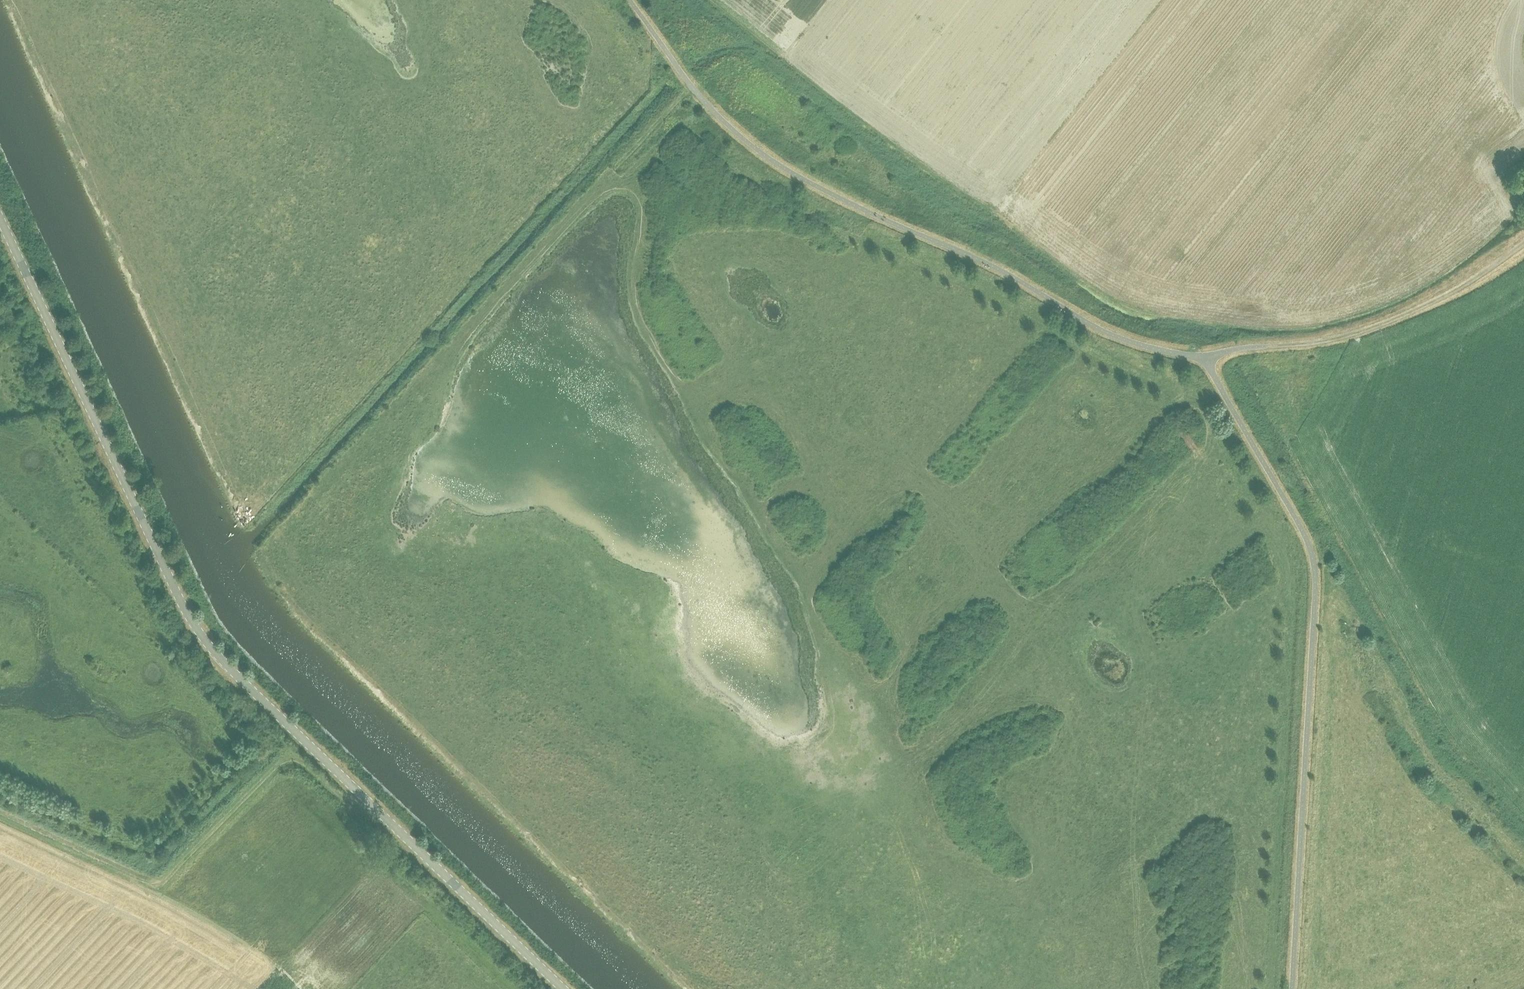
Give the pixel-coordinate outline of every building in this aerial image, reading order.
[(1316,385),(1317,371),(1305,371),(1304,385),(1316,385)]
